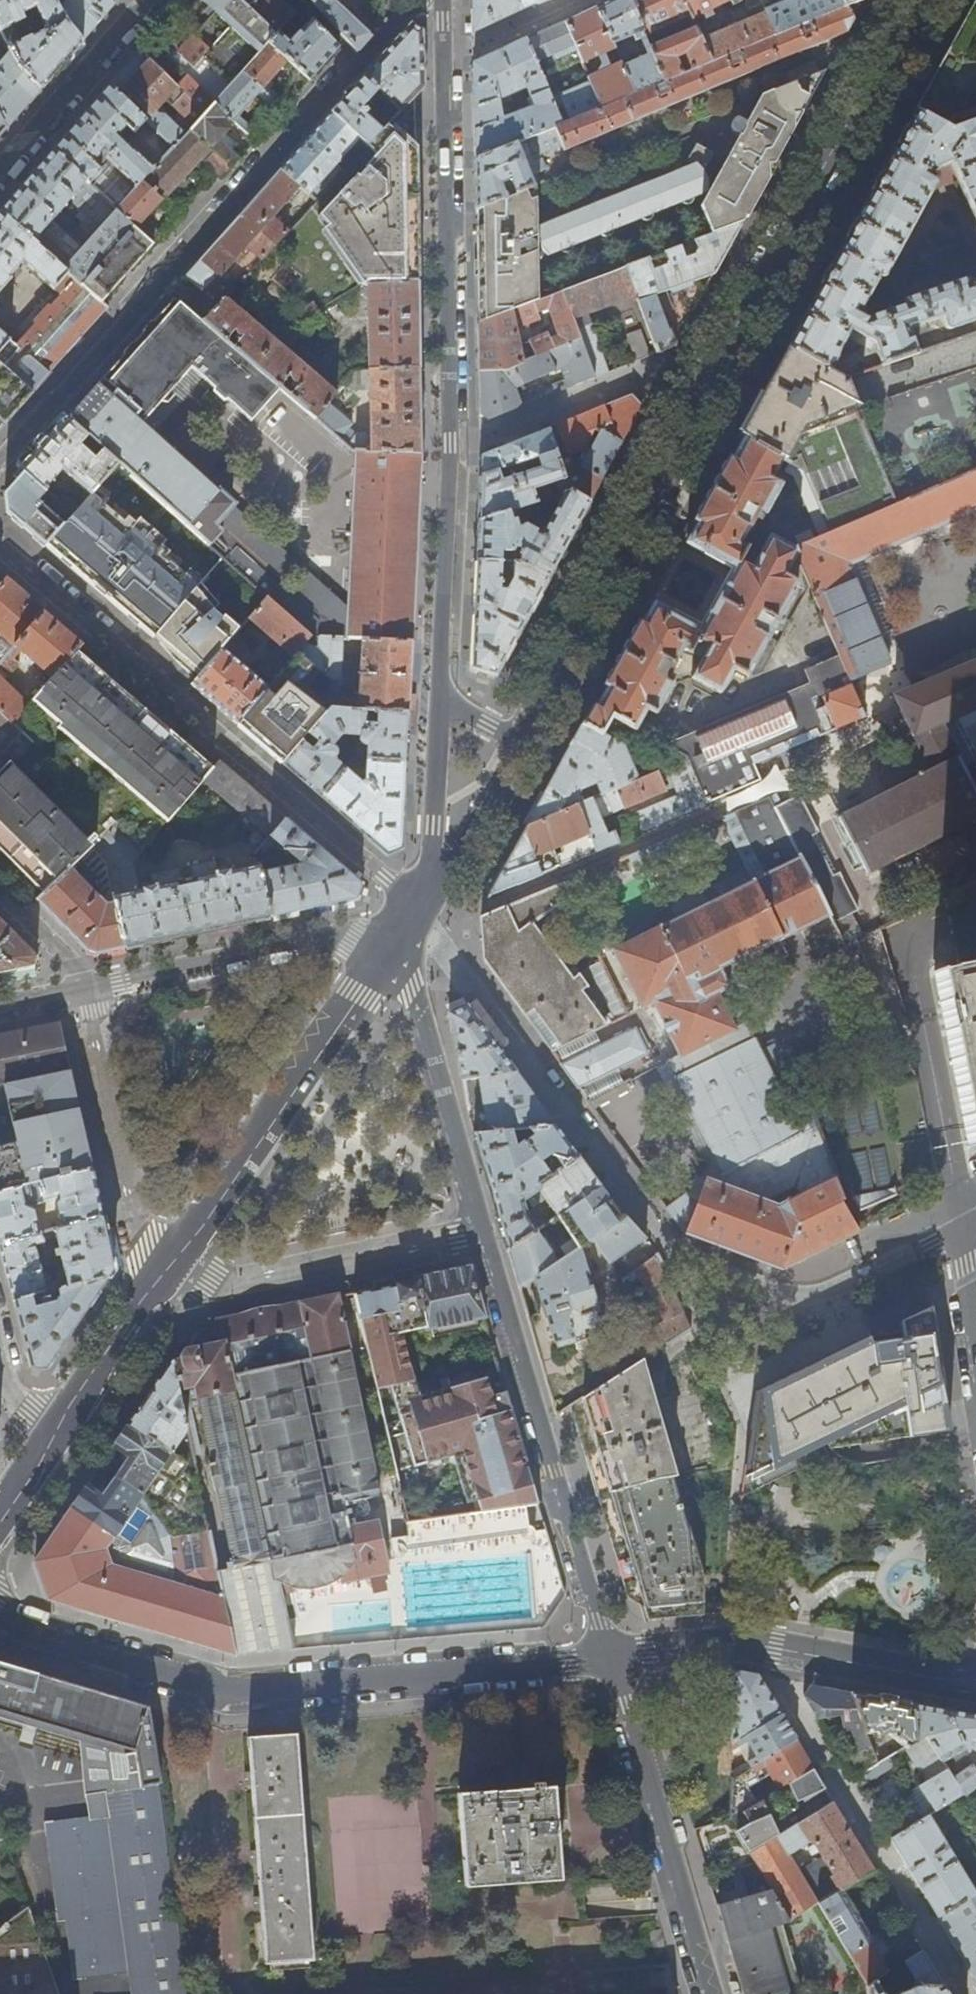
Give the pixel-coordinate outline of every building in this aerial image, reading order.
[(3,39),(9,36),(6,30),(26,20),(30,28),(38,24),(38,20),(41,18),(47,31),(27,40),(24,34),(5,43),(19,67),(42,89),(61,67),(83,41),(66,22),(54,0),(0,0),(0,34),(3,39)] [(66,22),(83,41),(99,22),(104,16),(114,5),(112,0),(54,0),(66,22)] [(235,29),(219,47),(216,44),(211,50),(194,35),(187,42),(177,53),(193,69),(206,56),(233,83),(244,72),(244,71),(269,43),(276,35),(249,8),(241,0),(203,0),(235,29)] [(249,8),(276,35),(280,32),(295,14),(279,0),(256,0),(249,8)] [(358,52),(373,36),(335,2),(337,0),(311,0),(358,52)] [(473,4),(474,33),(499,21),(523,10),(519,0),(473,0),(473,4)] [(845,7),(777,35),(711,63),(693,70),(682,74),(665,82),(634,94),(601,108),(476,159),(476,174),(477,193),(477,209),(506,197),(502,187),(506,185),(505,182),(510,179),(516,194),(534,186),(536,186),(532,176),(546,170),(539,153),(561,144),(563,148),(831,38),(847,32),(864,0),(863,0),(845,7)] [(523,10),(542,1),(543,0),(519,0),(523,10)] [(596,6),(613,47),(619,62),(634,94),(665,82),(631,0),(609,0),(596,6)] [(665,82),(682,74),(676,58),(686,53),(693,70),(711,63),(701,40),(696,28),(656,45),(651,31),(689,13),(684,0),(631,0),(665,82)] [(689,13),(692,18),(702,14),(704,18),(713,14),(711,9),(731,0),(733,5),(741,2),(740,0),(684,0),(689,13)] [(750,8),(763,3),(761,0),(746,0),(750,8)] [(767,13),(777,35),(845,7),(842,0),(797,0),(767,13)] [(580,14),(564,21),(581,60),(581,62),(588,59),(589,62),(595,60),(593,56),(598,54),(604,69),(588,77),(589,81),(601,108),(634,94),(619,62),(609,67),(602,52),(613,47),(596,6),(580,14)] [(711,63),(777,35),(767,13),(701,40),(711,63)] [(291,42),(280,32),(276,35),(269,43),(311,80),(324,65),(339,48),(311,20),(291,42)] [(564,21),(551,27),(546,30),(501,51),(474,64),(474,83),(475,100),(476,159),(601,108),(589,81),(551,97),(536,61),(541,58),(546,69),(556,64),(558,70),(581,60),(564,21)] [(401,111),(415,97),(425,87),(424,61),(424,34),(424,31),(412,22),(381,56),(366,73),(348,94),(331,113),(361,138),(370,145),(382,132),(366,116),(369,112),(365,108),(380,91),(401,111)] [(0,66),(0,111),(8,127),(21,113),(21,112),(42,89),(19,67),(5,43),(4,42),(0,44),(0,58),(0,59),(4,62),(0,66)] [(269,43),(244,71),(244,72),(273,98),(285,109),(295,98),(311,80),(269,43)] [(149,45),(143,52),(148,56),(154,50),(149,45)] [(179,86),(148,56),(143,52),(129,67),(112,86),(175,145),(177,147),(192,130),(207,113),(179,86)] [(782,72),(786,85),(826,69),(836,52),(782,72)] [(944,126),(952,130),(975,122),(975,67),(975,69),(963,91),(944,126)] [(701,206),(712,236),(741,225),(750,208),(798,121),(826,69),(786,85),(761,95),(701,206)] [(244,72),(233,83),(215,104),(234,121),(238,124),(244,130),(249,125),(239,115),(243,110),(258,93),(269,103),(273,98),(244,72)] [(188,77),(179,86),(207,113),(215,104),(188,77)] [(143,181),(175,145),(112,86),(99,103),(92,112),(56,151),(120,207),(143,181)] [(382,132),(370,145),(317,201),(240,284),(249,292),(291,328),(368,281),(418,281),(417,232),(416,162),(415,97),(401,111),(382,132)] [(215,104),(207,113),(192,130),(233,167),(241,159),(218,139),(234,121),(215,104)] [(8,127),(0,111),(0,137),(8,127)] [(917,111),(889,162),(839,255),(788,347),(831,370),(837,358),(839,351),(852,328),(874,340),(883,365),(919,353),(911,327),(944,316),(947,325),(951,327),(975,319),(975,278),(971,279),(969,276),(967,275),(905,296),(903,300),(904,302),(865,316),(859,313),(879,277),(881,278),(885,276),(935,185),(934,180),(929,178),(933,171),(950,164),(975,222),(975,122),(952,130),(944,126),(917,111)] [(361,138),(331,113),(306,141),(281,170),(309,195),(361,138)] [(257,141),(244,130),(238,124),(228,135),(229,139),(245,154),(257,141)] [(233,167),(192,130),(177,147),(175,145),(143,181),(163,199),(180,214),(185,208),(169,193),(184,175),(200,158),(217,172),(223,178),(233,167)] [(506,197),(477,209),(477,221),(478,265),(479,324),(537,302),(535,237),(539,251),(545,258),(557,253),(561,256),(564,256),(567,254),(568,252),(568,249),(598,236),(601,239),(606,239),(609,237),(609,235),(608,232),(639,220),(641,222),(644,223),(646,223),(649,221),(650,219),(649,216),(678,204),(681,207),(684,208),(686,207),(688,206),(689,203),(688,200),(708,193),(709,182),(704,172),(713,154),(695,144),(686,163),(694,166),(534,230),(534,186),(516,194),(506,197)] [(120,207),(56,151),(30,181),(17,196),(2,213),(39,246),(38,246),(64,269),(117,211),(120,207)] [(317,201),(309,195),(281,170),(271,181),(241,214),(230,227),(207,252),(188,274),(180,282),(171,293),(175,296),(204,322),(226,299),(234,289),(240,284),(317,201)] [(150,213),(163,199),(143,181),(120,207),(117,211),(154,243),(159,237),(142,222),(150,213)] [(127,274),(154,243),(117,211),(64,269),(71,275),(101,302),(103,301),(127,274)] [(55,293),(71,275),(64,269),(38,246),(39,246),(2,213),(0,214),(0,295),(12,282),(9,279),(22,265),(55,293)] [(712,236),(627,267),(638,296),(658,353),(675,346),(679,340),(719,266),(741,225),(712,236)] [(627,267),(564,291),(579,336),(594,378),(609,372),(589,314),(638,296),(627,267)] [(0,357),(0,361),(34,391),(56,367),(99,319),(108,308),(101,302),(71,275),(55,293),(58,296),(55,299),(51,296),(14,337),(20,343),(15,347),(12,344),(0,357)] [(419,321),(418,281),(368,281),(369,371),(420,369),(419,321)] [(249,292),(240,284),(234,289),(244,298),(249,292)] [(506,369),(579,336),(564,291),(537,302),(479,324),(480,337),(480,372),(506,369)] [(104,376),(97,385),(144,426),(193,369),(256,422),(283,391),(279,388),(234,348),(226,341),(204,322),(175,296),(148,326),(104,376)] [(336,396),(226,299),(204,322),(226,341),(236,330),(237,331),(237,333),(238,334),(235,338),(238,342),(234,348),(279,388),(289,377),(291,378),(290,382),(293,383),(290,386),(295,390),(290,397),(316,419),(328,404),(336,396)] [(628,332),(638,360),(650,356),(640,328),(628,332)] [(12,344),(10,343),(11,341),(0,331),(0,357),(12,344)] [(506,369),(480,372),(481,383),(481,415),(489,420),(549,396),(543,383),(516,394),(514,387),(567,364),(572,376),(554,383),(558,392),(594,378),(579,336),(506,369)] [(845,378),(831,370),(788,347),(781,359),(763,392),(741,434),(782,457),(790,462),(804,470),(831,532),(896,504),(846,378),(845,378)] [(1,428),(14,413),(34,391),(0,361),(0,427),(1,428)] [(421,411),(420,369),(369,371),(356,372),(345,384),(350,389),(370,389),(370,438),(358,438),(349,430),(352,426),(328,404),(316,419),(352,451),(357,451),(421,454),(421,411)] [(119,465),(211,547),(225,532),(216,525),(233,505),(176,454),(173,452),(144,426),(97,385),(96,385),(98,387),(68,419),(119,465)] [(481,459),(480,476),(555,453),(568,492),(589,503),(613,459),(642,406),(632,394),(573,418),(553,426),(536,433),(488,452),(481,455),(481,459)] [(95,491),(119,465),(68,419),(67,418),(62,414),(41,438),(18,464),(26,472),(72,517),(95,491)] [(771,479),(782,457),(741,434),(724,464),(682,541),(733,568),(716,599),(705,620),(701,628),(650,600),(608,677),(604,685),(607,686),(596,705),(593,704),(582,724),(602,735),(603,733),(613,715),(636,729),(647,708),(656,713),(673,682),(666,679),(684,646),(691,650),(699,637),(710,643),(692,676),(721,692),(734,667),(748,674),(800,581),(787,574),(798,552),(796,547),(771,534),(754,566),(742,561),(750,546),(744,542),(760,510),(767,513),(782,485),(771,479)] [(417,551),(421,454),(357,451),(349,606),(347,638),(363,639),(412,641),(417,551)] [(555,453),(480,476),(480,486),(479,491),(478,521),(521,507),(546,499),(545,495),(535,498),(532,490),(556,482),(560,495),(568,492),(555,453)] [(821,536),(831,532),(804,470),(790,462),(785,471),(796,477),(821,536)] [(896,504),(831,532),(821,536),(815,539),(800,545),(796,547),(798,552),(837,646),(851,679),(864,673),(890,662),(852,570),(848,561),(975,506),(975,470),(896,504)] [(16,483),(6,494),(8,511),(14,517),(35,536),(46,546),(72,517),(26,472),(16,483)] [(72,517),(46,546),(56,554),(73,568),(126,613),(136,623),(155,639),(201,585),(170,557),(175,551),(134,516),(129,521),(95,491),(72,517)] [(568,492),(560,495),(547,499),(553,503),(557,502),(558,504),(549,521),(546,519),(541,520),(537,530),(526,524),(521,507),(478,521),(477,534),(476,561),(502,562),(503,550),(515,550),(518,545),(521,547),(520,550),(522,551),(520,554),(520,563),(521,563),(548,578),(554,568),(573,532),(589,503),(568,492)] [(225,532),(211,547),(224,558),(225,559),(239,544),(288,588),(286,590),(319,620),(308,633),(312,636),(343,638),(347,638),(349,606),(233,505),(216,525),(225,532)] [(800,545),(815,539),(812,529),(797,535),(800,545)] [(225,559),(268,597),(308,633),(319,620),(286,590),(288,588),(239,544),(225,559)] [(501,588),(502,562),(476,561),(474,605),(474,609),(471,669),(495,676),(523,625),(548,578),(521,563),(520,563),(509,562),(508,576),(501,588)] [(1,585),(0,587),(0,634),(1,635),(0,636),(0,662),(45,611),(25,593),(7,578),(1,585)] [(176,657),(199,677),(239,631),(216,610),(222,603),(201,585),(155,639),(176,657)] [(268,597),(250,618),(280,645),(261,668),(276,681),(301,651),(300,650),(312,636),(308,633),(268,597)] [(45,611),(0,662),(0,709),(14,723),(29,705),(2,678),(9,675),(20,662),(15,657),(20,649),(53,678),(65,664),(83,643),(58,622),(45,611)] [(239,631),(199,677),(192,684),(211,700),(238,724),(269,688),(243,665),(247,660),(240,653),(256,634),(245,624),(239,631)] [(343,638),(312,636),(300,650),(301,651),(318,665),(333,679),(341,679),(343,638)] [(410,676),(412,641),(363,639),(360,701),(344,700),(344,708),(408,713),(410,676)] [(867,718),(851,679),(837,646),(827,650),(831,660),(812,668),(820,689),(673,750),(686,757),(687,759),(706,804),(707,805),(763,781),(757,765),(867,718)] [(299,687),(318,665),(301,651),(276,681),(269,688),(238,724),(262,745),(284,763),(327,712),(299,687)] [(894,696),(925,760),(931,772),(890,793),(838,819),(848,840),(866,875),(921,848),(959,830),(967,846),(975,862),(930,884),(938,900),(944,898),(975,882),(975,795),(975,794),(975,776),(968,779),(943,726),(955,720),(975,711),(975,661),(937,677),(894,696)] [(131,721),(65,664),(53,678),(34,700),(61,724),(58,727),(167,821),(201,782),(168,753),(131,721)] [(344,708),(332,707),(327,712),(284,763),(300,777),(322,796),(346,768),(333,757),(335,753),(335,751),(333,745),(343,733),(344,735),(346,734),(346,732),(364,734),(363,736),(363,738),(365,741),(360,746),(359,758),(370,759),(406,763),(407,736),(408,713),(344,708)] [(0,709),(0,773),(11,763),(32,741),(14,723),(0,709)] [(955,720),(975,762),(975,711),(955,720)] [(968,779),(975,776),(975,763),(975,762),(955,720),(943,726),(968,779)] [(582,724),(559,766),(526,826),(584,802),(579,791),(581,788),(596,782),(597,783),(599,783),(603,793),(605,792),(639,778),(625,744),(603,733),(602,735),(582,724)] [(816,741),(786,755),(790,765),(795,767),(801,765),(805,759),(820,752),(816,741)] [(404,803),(406,763),(370,759),(367,779),(362,782),(346,768),(322,796),(348,819),(388,853),(402,847),(404,803)] [(614,842),(706,804),(687,759),(667,768),(678,794),(617,820),(621,829),(608,835),(592,798),(584,802),(526,826),(510,857),(506,863),(491,891),(489,894),(518,882),(518,884),(559,867),(549,842),(568,834),(579,858),(615,843),(614,842)] [(270,836),(285,817),(248,785),(220,761),(204,779),(270,836)] [(44,892),(70,867),(77,860),(92,846),(99,839),(94,834),(88,840),(11,763),(0,773),(0,848),(44,892)] [(642,777),(639,778),(605,792),(614,812),(665,790),(657,772),(642,778),(642,777)] [(834,924),(853,916),(860,912),(857,906),(841,874),(837,876),(834,869),(815,831),(819,829),(803,795),(775,809),(829,916),(834,924)] [(723,1175),(802,1134),(815,1127),(798,1081),(807,1077),(794,1048),(779,1043),(763,1051),(762,1049),(761,1049),(749,1024),(749,1023),(749,1021),(748,1022),(747,1020),(744,1021),(745,1023),(736,1028),(719,992),(731,987),(722,968),(829,916),(775,809),(769,797),(721,817),(751,881),(705,903),(702,896),(692,893),(690,894),(676,901),(672,910),(676,917),(612,948),(641,1007),(654,1001),(680,1055),(670,1060),(669,1058),(667,1059),(681,1088),(680,1089),(681,1091),(682,1090),(694,1116),(693,1116),(694,1119),(696,1118),(708,1143),(706,1144),(708,1147),(710,1146),(723,1175)] [(350,873),(285,817),(270,836),(259,849),(263,853),(277,842),(307,867),(307,869),(262,878),(270,916),(315,907),(358,898),(362,883),(350,873)] [(116,822),(99,839),(92,846),(107,861),(108,866),(114,894),(125,947),(165,939),(233,924),(270,916),(262,878),(259,864),(229,870),(228,865),(217,868),(215,860),(191,866),(193,877),(178,881),(175,869),(152,874),(153,881),(142,883),(143,888),(138,889),(132,861),(143,849),(116,822)] [(635,873),(684,853),(676,836),(628,856),(635,873)] [(107,861),(92,846),(77,860),(81,865),(86,860),(100,874),(108,866),(107,861)] [(561,859),(563,865),(576,860),(573,854),(561,859)] [(491,891),(506,863),(500,859),(485,888),(491,891)] [(103,900),(70,867),(44,892),(37,899),(61,923),(88,950),(97,953),(125,947),(114,894),(109,895),(103,900)] [(590,873),(564,884),(568,894),(595,882),(590,873)] [(944,898),(949,923),(958,969),(935,973),(969,1145),(967,1145),(968,1148),(969,1147),(970,1146),(975,1145),(975,882),(944,898)] [(569,896),(568,894),(564,884),(563,883),(480,917),(482,936),(484,960),(519,1007),(528,1019),(552,1052),(611,1022),(606,1014),(601,1017),(580,987),(586,983),(578,971),(572,975),(533,923),(569,896)] [(864,938),(853,916),(834,924),(845,947),(854,942),(864,938)] [(1,973),(35,966),(38,956),(0,918),(0,973),(1,973)] [(481,1077),(517,1072),(497,1045),(487,1031),(469,1006),(468,1005),(449,1013),(450,1019),(456,1047),(462,1079),(481,1077)] [(4,1084),(71,1069),(65,1044),(61,1021),(0,1034),(0,1085),(4,1084)] [(561,1064),(578,1088),(647,1052),(635,1028),(561,1064)] [(71,1069),(4,1084),(19,1142),(0,1146),(0,1191),(93,1168),(88,1145),(77,1098),(71,1069)] [(528,1087),(517,1072),(481,1077),(483,1101),(486,1132),(509,1130),(517,1129),(556,1125),(533,1094),(528,1087)] [(590,1104),(594,1109),(633,1088),(630,1082),(590,1104)] [(148,1102),(152,1120),(158,1119),(154,1100),(148,1102)] [(563,1134),(556,1125),(517,1129),(523,1142),(515,1148),(509,1130),(486,1132),(474,1134),(490,1188),(508,1250),(538,1230),(527,1215),(523,1201),(526,1199),(532,1207),(545,1198),(559,1216),(559,1215),(601,1187),(593,1175),(570,1144),(563,1134)] [(816,1251),(830,1245),(848,1237),(859,1231),(841,1199),(842,1199),(815,1127),(802,1134),(723,1175),(710,1181),(706,1184),(699,1201),(690,1197),(688,1193),(666,1208),(684,1232),(731,1249),(781,1268),(816,1251)] [(0,1191),(0,1243),(40,1233),(34,1210),(25,1204),(28,1199),(34,1204),(56,1199),(59,1193),(63,1196),(58,1204),(63,1222),(55,1224),(56,1229),(104,1217),(97,1186),(93,1168),(0,1191)] [(706,1184),(710,1181),(699,1173),(656,1194),(664,1205),(688,1193),(706,1184)] [(601,1187),(559,1215),(581,1246),(591,1239),(624,1218),(614,1204),(601,1187)] [(627,1216),(624,1218),(591,1239),(607,1262),(606,1263),(608,1264),(646,1236),(640,1230),(630,1220),(627,1216)] [(115,1269),(115,1265),(109,1240),(104,1217),(56,1229),(40,1233),(0,1243),(0,1246),(4,1260),(7,1274),(14,1301),(33,1297),(59,1290),(109,1278),(115,1269)] [(543,1226),(545,1225),(550,1221),(548,1218),(541,1223),(543,1226)] [(538,1230),(508,1250),(519,1287),(536,1276),(560,1260),(538,1230)] [(602,1326),(581,1246),(560,1260),(536,1276),(554,1339),(555,1343),(558,1343),(559,1348),(587,1340),(585,1334),(602,1329),(602,1330),(605,1329),(604,1326),(602,1326)] [(662,1334),(668,1342),(692,1327),(661,1257),(625,1279),(629,1283),(636,1278),(655,1300),(666,1320),(659,1325),(663,1332),(662,1334)] [(381,1286),(355,1292),(378,1387),(391,1384),(405,1431),(390,1436),(398,1470),(460,1452),(472,1496),(477,1495),(481,1511),(539,1502),(506,1390),(492,1395),(487,1375),(419,1395),(414,1379),(405,1330),(484,1315),(471,1267),(464,1269),(438,1274),(381,1286)] [(109,1278),(59,1290),(60,1295),(58,1299),(35,1305),(33,1297),(14,1301),(19,1320),(31,1363),(31,1366),(46,1368),(74,1327),(109,1278)] [(185,1359),(172,1362),(177,1385),(189,1385),(193,1407),(201,1406),(212,1462),(209,1463),(215,1490),(218,1490),(233,1565),(217,1568),(236,1653),(274,1650),(293,1648),(285,1612),(282,1613),(279,1599),(298,1595),(297,1590),(306,1590),(321,1588),(340,1582),(341,1585),(389,1574),(382,1529),(374,1521),(373,1523),(353,1527),(349,1501),(382,1494),(379,1479),(377,1479),(338,1295),(318,1299),(256,1312),(218,1320),(223,1342),(188,1350),(185,1353),(185,1359)] [(759,1476),(764,1486),(776,1480),(784,1476),(810,1463),(826,1455),(821,1445),(828,1442),(830,1446),(844,1445),(950,1430),(947,1412),(940,1369),(933,1319),(931,1305),(901,1320),(904,1337),(895,1338),(898,1360),(874,1363),(870,1335),(843,1349),(775,1382),(757,1391),(753,1417),(746,1464),(743,1484),(750,1480),(759,1476)] [(659,1477),(673,1475),(638,1361),(572,1404),(573,1406),(578,1423),(593,1474),(599,1495),(659,1477)] [(197,1478),(177,1385),(172,1362),(148,1397),(129,1424),(171,1452),(167,1458),(197,1478)] [(131,1457),(117,1477),(143,1495),(162,1524),(171,1538),(209,1532),(197,1478),(167,1458),(171,1452),(129,1424),(122,1435),(114,1446),(131,1457)] [(702,1574),(673,1475),(659,1477),(599,1495),(606,1520),(623,1578),(628,1597),(662,1617),(682,1616),(703,1614),(703,1599),(702,1574)] [(79,1498),(73,1506),(115,1536),(116,1534),(132,1546),(148,1525),(153,1526),(162,1524),(143,1495),(117,1477),(112,1484),(104,1496),(87,1485),(79,1498)] [(145,1557),(115,1536),(73,1506),(53,1536),(36,1561),(49,1599),(137,1625),(234,1653),(236,1653),(217,1568),(209,1532),(171,1538),(173,1557),(145,1557)] [(469,1512),(410,1520),(401,1521),(403,1549),(407,1549),(408,1557),(449,1556),(469,1553),(496,1551),(535,1545),(533,1511),(469,1512)] [(171,1538),(162,1524),(153,1526),(148,1525),(132,1546),(116,1534),(115,1536),(145,1557),(173,1557),(171,1538)] [(876,1556),(883,1559),(890,1554),(889,1546),(881,1543),(875,1549),(876,1556)] [(82,1737),(135,1754),(140,1790),(161,1786),(149,1707),(120,1698),(40,1674),(0,1662),(0,1711),(82,1737)] [(731,1740),(781,1712),(758,1674),(750,1673),(734,1670),(734,1687),(733,1692),(731,1740)] [(875,1753),(866,1730),(852,1692),(811,1684),(804,1694),(822,1724),(836,1720),(835,1715),(854,1712),(852,1718),(857,1733),(863,1748),(843,1759),(854,1777),(879,1763),(875,1753)] [(873,1695),(852,1692),(866,1730),(879,1732),(879,1736),(883,1738),(887,1734),(908,1746),(916,1742),(913,1702),(900,1700),(873,1695)] [(913,1702),(916,1742),(926,1736),(943,1760),(961,1749),(968,1766),(954,1776),(966,1794),(967,1795),(975,1787),(975,1771),(970,1759),(946,1709),(932,1706),(913,1702)] [(946,1709),(970,1759),(975,1757),(975,1714),(969,1713),(946,1709)] [(791,1730),(781,1712),(731,1740),(731,1753),(742,1746),(740,1744),(747,1739),(756,1754),(730,1769),(730,1777),(797,1739),(791,1730)] [(261,1910),(266,1965),(314,1961),(296,1735),(248,1739),(250,1773),(244,1774),(245,1786),(251,1786),(257,1853),(251,1853),(252,1865),(258,1865),(260,1899),(254,1899),(255,1911),(261,1910)] [(916,1742),(908,1746),(907,1747),(915,1760),(911,1762),(915,1769),(919,1767),(928,1781),(949,1769),(943,1760),(926,1736),(916,1742)] [(82,1737),(89,1821),(108,1819),(104,1795),(140,1790),(135,1754),(82,1737)] [(805,1752),(797,1739),(730,1777),(728,1816),(741,1809),(757,1799),(748,1785),(771,1772),(780,1786),(789,1781),(813,1766),(805,1752)] [(458,1793),(465,1885),(559,1878),(549,1744),(498,1748),(501,1789),(458,1793)] [(893,1755),(875,1753),(879,1763),(893,1755)] [(893,1755),(879,1763),(854,1777),(859,1785),(898,1763),(893,1755)] [(822,1780),(813,1766),(789,1781),(800,1804),(772,1821),(762,1796),(757,1799),(741,1809),(748,1820),(735,1827),(750,1851),(812,1814),(805,1801),(827,1788),(822,1780)] [(954,1776),(949,1769),(928,1781),(921,1785),(927,1797),(924,1799),(930,1809),(923,1813),(922,1812),(912,1817),(916,1823),(930,1815),(966,1794),(954,1776)] [(866,1797),(875,1812),(910,1792),(900,1774),(881,1785),(878,1785),(875,1791),(866,1797)] [(44,1827),(58,1926),(67,1925),(76,1985),(131,1977),(134,1993),(190,1993),(164,1794),(162,1794),(161,1786),(140,1790),(104,1795),(108,1819),(89,1821),(44,1827)] [(910,1792),(875,1812),(881,1822),(906,1807),(906,1805),(919,1798),(913,1789),(910,1792)] [(852,1831),(834,1801),(812,1814),(750,1851),(771,1885),(792,1918),(818,1903),(841,1888),(875,1869),(852,1831)] [(916,1823),(902,1831),(891,1838),(911,1872),(938,1916),(975,1893),(975,1890),(930,1815),(916,1823)] [(887,1832),(891,1838),(902,1831),(898,1826),(887,1832)] [(792,1918),(771,1885),(717,1904),(720,1914),(732,1954),(741,1986),(743,1993),(788,1993),(802,1990),(782,1922),(790,1920),(792,1918)] [(858,1915),(841,1888),(818,1903),(849,1954),(869,1942),(879,1935),(876,1931),(870,1934),(858,1915)] [(938,1916),(961,1954),(975,1979),(975,1893),(938,1916)] [(30,1905),(0,1927),(0,1993),(60,1993),(30,1905)] [(879,1957),(869,1942),(849,1954),(868,1985),(877,1979),(888,1972),(879,1957)] [(948,1991),(923,1950),(906,1961),(915,1977),(916,1986),(896,1993),(950,1993),(948,1991)] [(877,1979),(868,1985),(869,1993),(885,1993),(877,1979)] [(724,1983),(726,1985),(727,1988),(727,1993),(736,1993),(735,1987),(734,1985),(733,1982),(732,1982),(725,1981),(724,1982),(724,1983)]
